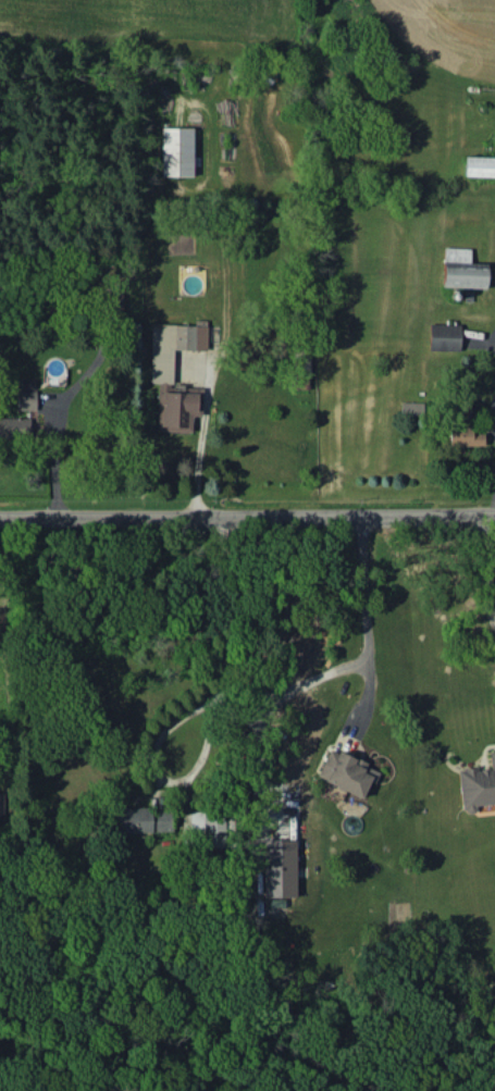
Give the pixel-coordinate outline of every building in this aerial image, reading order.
[(192,127),(161,127),(161,176),(193,176),(192,127)] [(464,156),(464,175),(494,176),(494,156),(464,156)] [(442,286),(485,288),(486,263),(470,262),(470,248),(443,247),(442,286)] [(173,383),(173,349),(207,350),(207,320),(195,319),(195,324),(151,324),(150,382),(173,383)] [(428,350),(459,351),(460,324),(429,323),(428,350)] [(34,378),(20,378),(20,389),(34,389),(34,378)] [(157,430),(191,431),(192,415),(201,415),(202,388),(185,387),(185,392),(158,391),(157,430)] [(36,391),(17,390),(16,409),(36,410),(36,391)] [(401,416),(423,416),(423,402),(401,401),(401,416)] [(0,417),(0,437),(29,437),(29,418),(0,417)] [(483,445),(483,433),(471,433),(471,426),(449,426),(449,446),(483,445)] [(362,797),(369,780),(374,783),(379,769),(329,748),(316,778),(362,797)] [(490,768),(478,769),(478,767),(458,768),(461,813),(476,812),(476,806),(494,805),(494,751),(489,752),(490,768)] [(115,808),(116,832),(172,831),(171,807),(115,808)] [(224,811),(191,812),(192,837),(205,836),(205,847),(225,846),(224,811)] [(296,896),(295,839),(262,840),(262,897),(296,896)]
